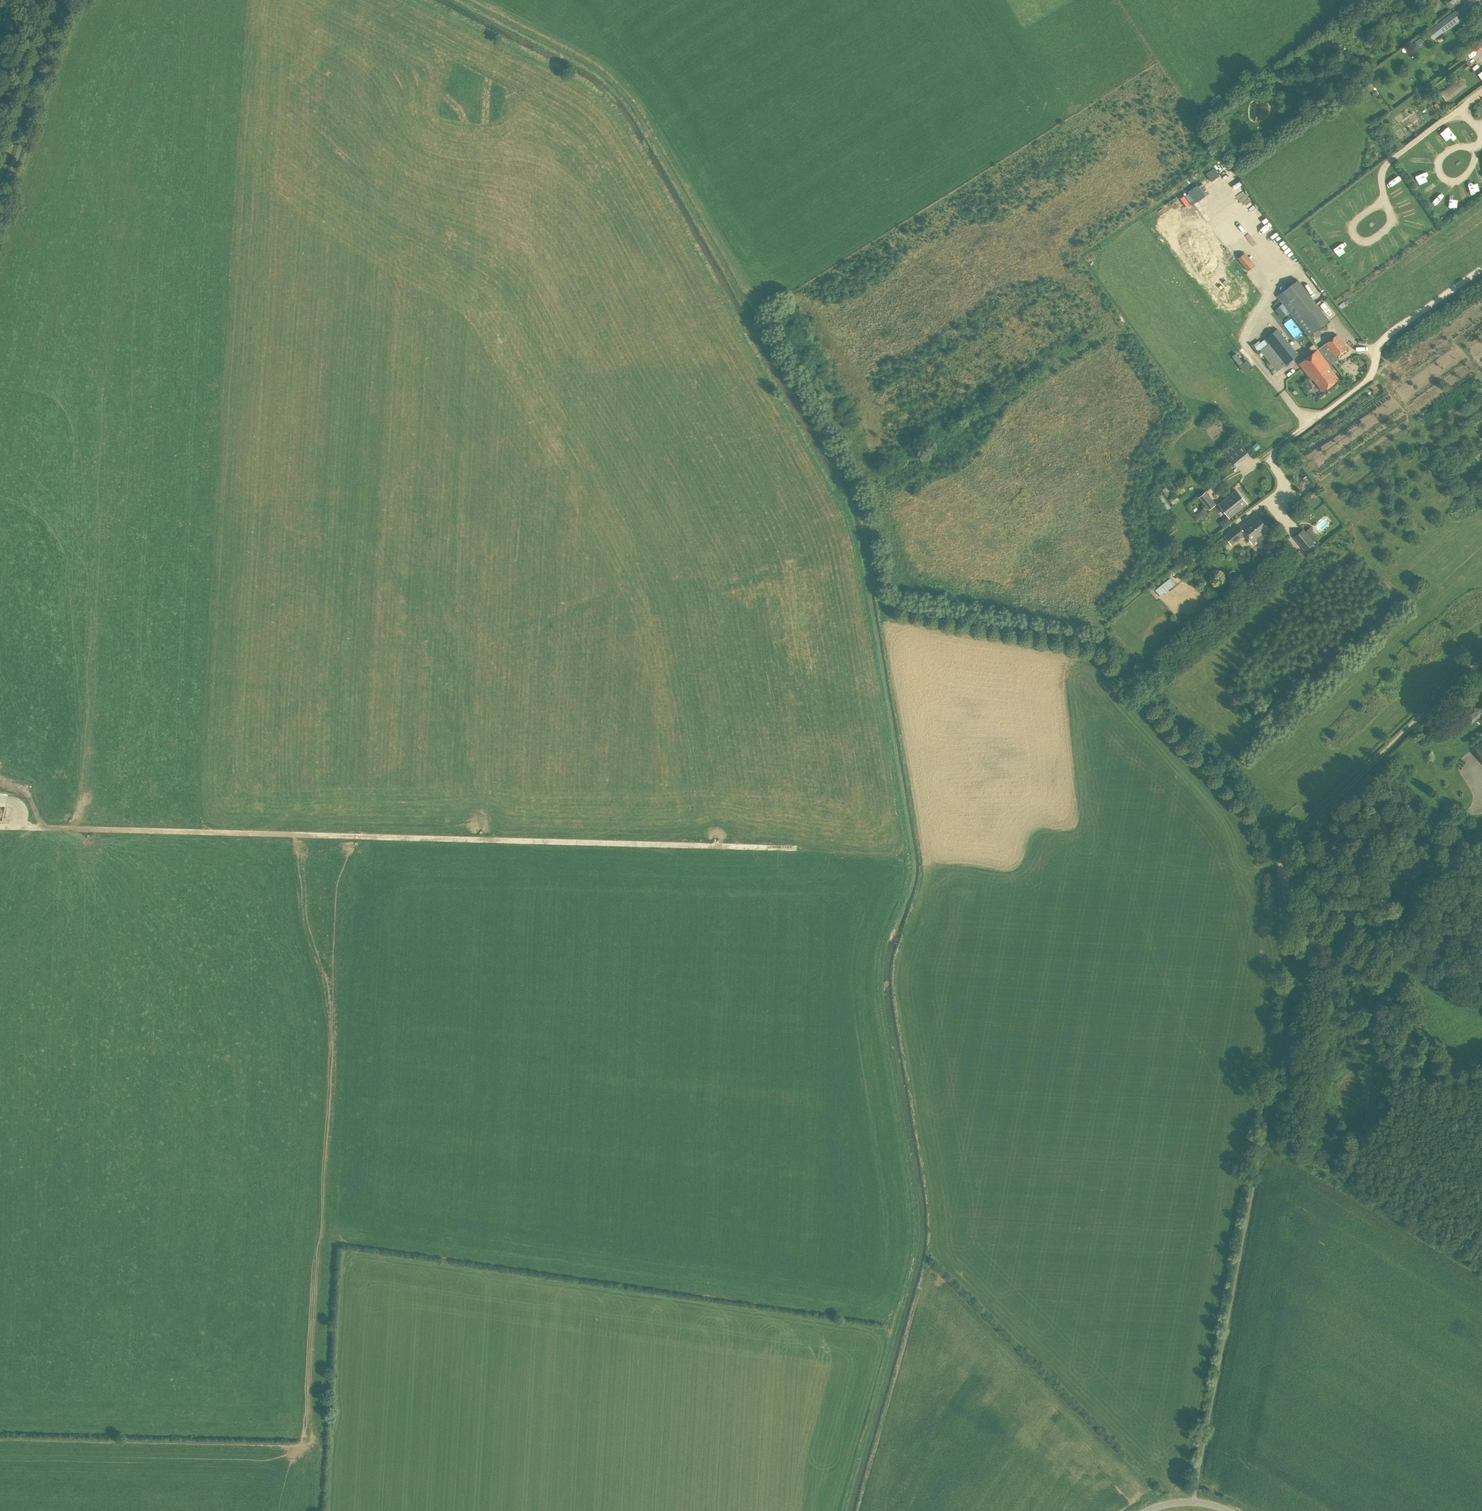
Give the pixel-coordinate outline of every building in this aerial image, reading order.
[(1464,0),(1445,0),(1450,8),(1464,0)] [(1478,7),(1474,0),(1465,0),(1462,2),(1463,4),(1459,7),(1464,16),(1478,7)] [(1444,34),(1459,21),(1451,11),(1436,24),(1444,34)] [(1414,42),(1417,46),(1424,42),(1421,37),(1414,42)] [(1287,253),(1292,250),(1287,238),(1281,241),(1287,253)] [(1245,253),(1238,258),(1247,271),(1255,265),(1245,253)] [(1307,336),(1329,319),(1298,279),(1276,296),(1307,336)] [(1285,365),(1298,355),(1277,329),(1264,340),(1268,344),(1285,365)] [(1336,357),(1348,348),(1337,334),(1318,349),(1328,363),(1336,357)] [(1260,350),(1268,344),(1264,340),(1255,347),(1259,351),(1260,350)] [(1338,379),(1328,366),(1330,365),(1328,363),(1318,349),(1299,364),(1311,380),(1313,379),(1322,391),(1338,379)] [(1237,465),(1252,456),(1243,441),(1228,450),(1237,465)] [(1311,481),(1307,476),(1302,479),(1306,484),(1311,481)] [(1167,497),(1172,493),(1166,486),(1162,490),(1167,497)] [(1229,517),(1247,504),(1236,490),(1218,504),(1229,517)] [(1208,510),(1216,503),(1206,491),(1198,497),(1208,510)] [(1271,534),(1256,514),(1240,527),(1238,525),(1224,535),(1232,544),(1245,534),(1252,543),(1257,539),(1260,543),(1271,534)] [(1305,551),(1314,543),(1303,529),(1293,537),(1305,551)] [(1156,585),(1162,592),(1176,580),(1171,574),(1156,585)] [(1479,708),(1474,707),(1465,713),(1471,722),(1480,716),(1481,712),(1481,706),(1479,708)]
